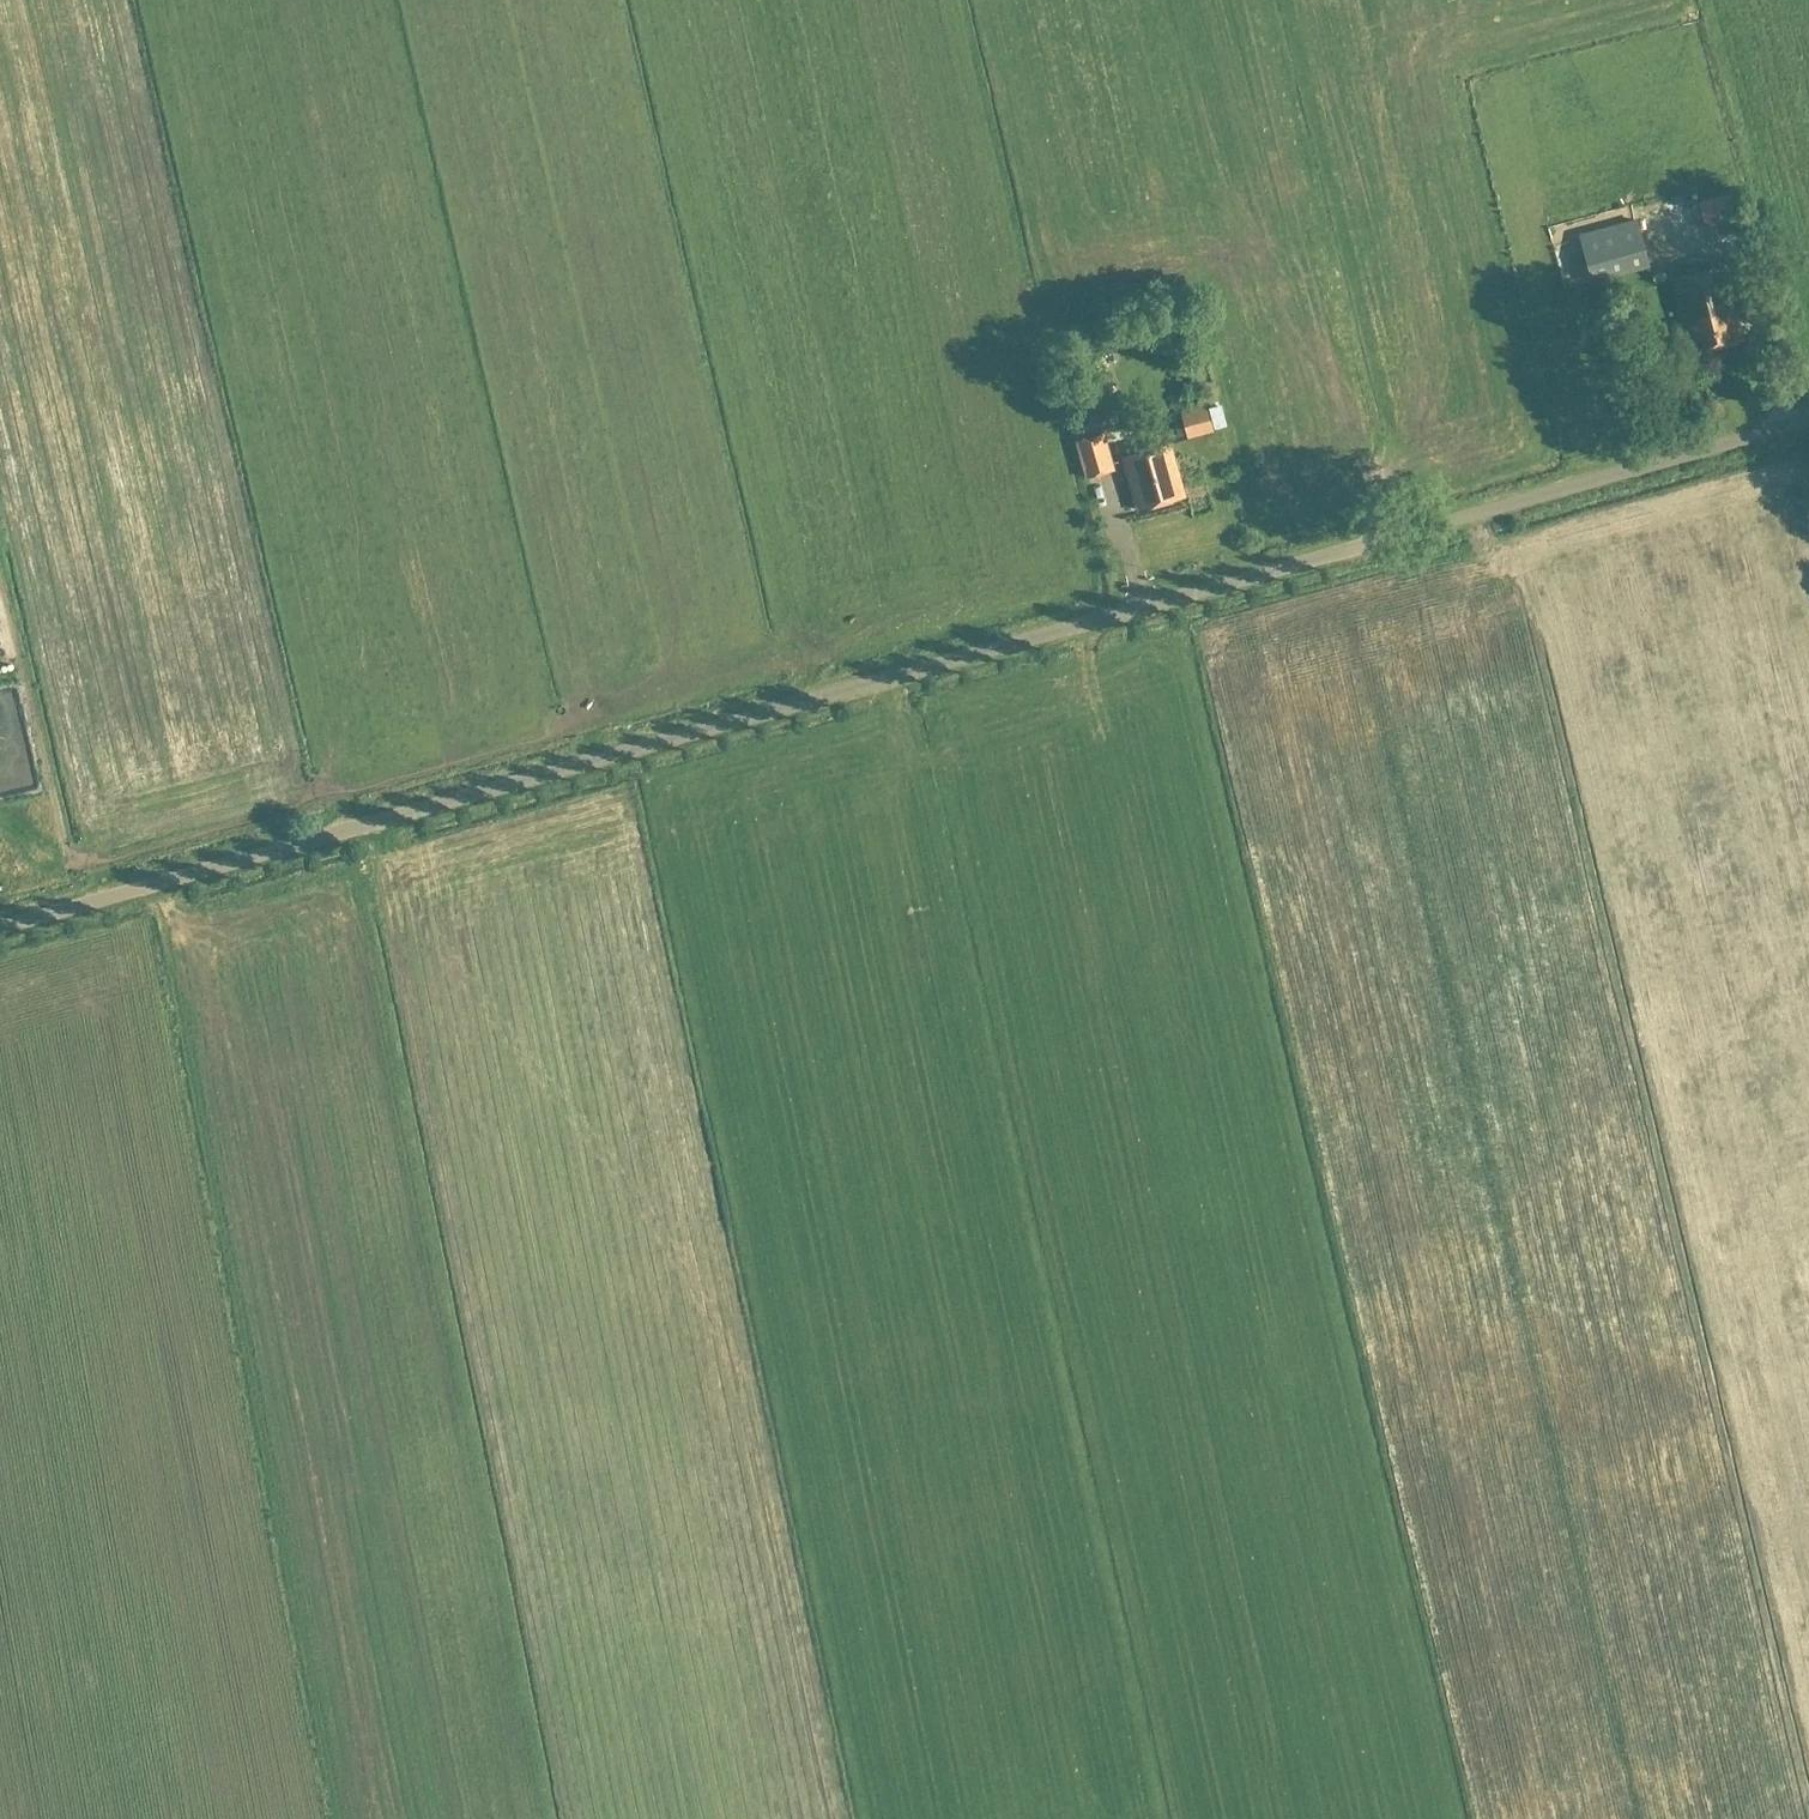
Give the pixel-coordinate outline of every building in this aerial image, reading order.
[(1635,222),(1577,237),(1590,286),(1649,271),(1635,222)] [(1662,242),(1663,263),(1694,262),(1693,240),(1662,242)] [(1722,268),(1671,282),(1691,356),(1742,342),(1722,268)] [(1642,305),(1638,290),(1626,293),(1630,309),(1642,305)] [(1213,434),(1203,406),(1178,414),(1187,441),(1213,434)] [(1086,480),(1112,472),(1102,437),(1076,444),(1086,480)] [(1168,447),(1122,459),(1136,510),(1182,498),(1168,447)]
